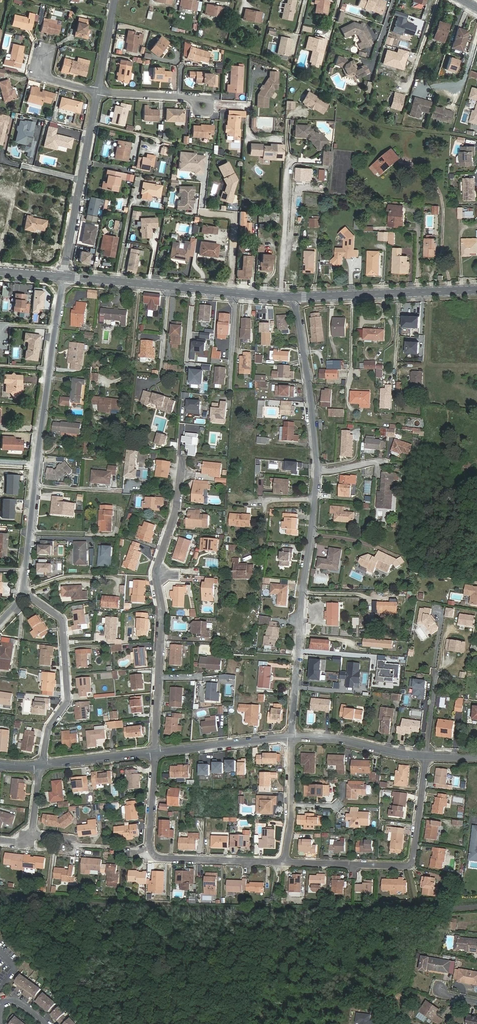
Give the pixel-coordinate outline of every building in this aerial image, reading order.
[(180,7),(179,11),(185,12),(185,8),(196,11),(198,1),(194,0),(181,0),(180,7)] [(296,0),(289,0),(288,4),(285,3),(282,18),(291,21),(296,0)] [(317,2),(316,11),(327,13),(329,2),(328,2),(328,0),(317,0),(317,2)] [(358,6),(365,8),(366,10),(369,11),(371,10),(372,11),(373,9),(378,11),(378,12),(382,14),(385,3),(382,2),(382,0),(381,0),(360,0),(358,6)] [(222,17),(223,7),(207,4),(205,14),(222,17)] [(260,23),(262,13),(246,9),(243,19),(260,23)] [(28,18),(15,15),(13,26),(31,30),(34,14),(30,13),(28,18)] [(413,35),(416,27),(410,25),(411,24),(405,22),(406,20),(398,17),(393,32),(401,34),(402,32),(413,35)] [(48,22),(48,20),(44,18),(41,32),(45,33),(45,32),(59,35),(61,25),(56,24),(48,22)] [(86,30),(88,20),(79,18),(75,36),(87,39),(89,31),(86,30)] [(371,38),(365,26),(361,25),(354,22),(341,29),(346,38),(354,34),(358,35),(362,42),(358,44),(361,49),(372,43),(370,39),(371,38)] [(439,22),(433,39),(443,42),(449,25),(439,22)] [(458,28),(452,47),(462,51),(468,32),(458,28)] [(401,34),(400,38),(411,41),(413,35),(402,32),(401,34)] [(140,34),(139,36),(130,34),(126,50),(136,52),(138,44),(141,44),(143,35),(140,34)] [(169,42),(162,36),(150,50),(158,56),(169,42)] [(321,63),(327,39),(318,36),(318,39),(316,38),(309,36),(308,42),(311,43),(310,48),(313,49),(311,60),(321,63)] [(292,39),(281,37),(277,53),(288,56),(292,39)] [(10,55),(9,61),(5,60),(4,65),(20,68),(24,46),(13,44),(10,55)] [(210,53),(195,48),(190,46),(187,58),(192,60),(198,62),(199,60),(208,63),(210,53)] [(408,52),(397,49),(396,52),(386,49),(382,64),(402,70),(408,52)] [(353,81),(369,73),(366,66),(363,65),(357,68),(353,60),(348,62),(346,59),(338,56),(335,65),(344,68),(347,75),(351,76),(353,81)] [(450,57),(445,69),(454,73),(458,61),(450,57)] [(72,60),(64,58),(61,72),(68,74),(69,72),(85,76),(90,61),(78,58),(77,62),(71,60),(72,60)] [(132,62),(118,59),(117,64),(120,64),(117,80),(129,83),(132,62)] [(238,92),(238,85),(242,85),(243,67),(233,66),(232,75),(231,75),(230,84),(228,84),(228,92),(238,92)] [(153,68),(153,79),(163,79),(163,81),(171,81),(171,72),(163,71),(163,68),(153,68)] [(258,95),(258,101),(268,102),(268,98),(270,96),(271,96),(273,93),(272,91),(274,89),(277,88),(278,72),(270,71),(269,78),(268,78),(264,85),(266,86),(263,91),(260,91),(258,95)] [(197,72),(190,72),(190,76),(196,77),(196,82),(203,82),(203,83),(213,84),(213,86),(217,86),(217,76),(214,76),(214,74),(204,74),(204,72),(197,72)] [(0,82),(0,85),(5,102),(16,99),(14,89),(12,90),(9,80),(0,82)] [(42,105),(43,101),(50,103),(53,93),(46,91),(45,93),(39,92),(39,88),(35,87),(35,88),(32,87),(28,101),(42,105)] [(328,103),(308,92),(303,102),(304,103),(305,105),(307,106),(309,106),(323,113),(328,103)] [(395,92),(391,107),(400,110),(405,95),(395,92)] [(82,103),(78,102),(78,103),(70,101),(71,100),(62,97),(59,108),(80,113),(82,103)] [(432,102),(415,97),(410,115),(418,117),(421,110),(429,112),(432,102)] [(121,103),(120,107),(116,106),(112,123),(124,125),(128,109),(130,110),(131,106),(121,103)] [(144,105),(144,120),(159,121),(159,110),(149,109),(149,105),(144,105)] [(454,112),(434,106),(430,117),(451,123),(454,112)] [(185,110),(167,109),(167,121),(184,122),(185,110)] [(391,117),(389,123),(396,125),(398,115),(392,114),(391,117)] [(230,129),(227,131),(227,140),(233,140),(233,139),(240,140),(240,130),(239,130),(240,116),(228,116),(227,126),(230,129)] [(35,123),(27,121),(20,120),(18,127),(17,130),(18,132),(17,137),(21,138),(20,140),(22,143),(25,143),(26,145),(25,151),(28,151),(27,155),(31,156),(35,141),(32,141),(32,138),(32,137),(28,136),(29,132),(32,132),(35,123)] [(193,125),(193,137),(210,138),(210,135),(214,135),(214,125),(210,125),(210,126),(193,125)] [(296,126),(296,137),(305,138),(306,137),(306,134),(309,134),(312,137),(310,139),(316,146),(319,145),(322,148),(329,142),(320,133),(317,133),(316,134),(312,130),(309,130),(310,127),(296,126)] [(56,129),(48,127),(44,147),(53,149),(54,144),(58,145),(71,148),(73,138),(55,134),(56,129)] [(131,143),(119,141),(115,158),(127,161),(131,143)] [(260,144),(251,144),(251,155),(264,155),(263,158),(273,159),(273,156),(276,156),(277,144),(271,144),(271,146),(260,146),(260,144)] [(462,147),(462,152),(461,152),(461,165),(474,165),(473,156),(475,156),(475,147),(462,147)] [(382,172),(399,157),(393,149),(375,164),(382,172)] [(196,154),(181,153),(180,166),(191,168),(191,170),(196,170),(195,172),(195,174),(203,175),(204,163),(205,163),(205,157),(195,156),(196,154)] [(141,169),(148,171),(149,166),(153,167),(155,156),(146,155),(146,159),(143,158),(141,169)] [(228,162),(219,166),(225,178),(224,178),(227,185),(225,192),(226,193),(224,200),(232,203),(234,195),(232,195),(237,180),(228,162)] [(313,169),(297,168),(297,174),(298,174),(297,179),(306,179),(305,181),(309,181),(309,175),(313,175),(313,169)] [(126,174),(107,170),(105,181),(106,182),(105,189),(118,191),(120,179),(125,180),(126,174)] [(475,199),(475,179),(464,179),(464,200),(475,199)] [(162,186),(143,183),(142,193),(143,193),(143,198),(150,200),(151,195),(160,196),(162,186)] [(195,187),(180,187),(180,193),(182,193),(182,204),(182,205),(182,209),(193,209),(193,203),(192,203),(192,199),(193,199),(193,193),(195,193),(195,187)] [(109,200),(90,197),(87,215),(98,217),(100,204),(104,205),(103,211),(107,211),(109,200)] [(390,206),(389,210),(392,210),(391,221),(391,226),(403,227),(404,212),(403,212),(403,207),(390,206)] [(459,218),(463,218),(474,218),(474,211),(463,211),(463,208),(458,208),(459,218)] [(45,230),(47,221),(32,218),(32,216),(27,216),(25,229),(35,231),(35,229),(45,230)] [(141,219),(142,238),(151,238),(151,228),(157,228),(157,218),(141,219)] [(355,221),(355,229),(364,230),(364,221),(355,221)] [(93,245),(97,225),(86,222),(82,243),(93,245)] [(202,233),(206,234),(206,233),(217,234),(218,227),(203,225),(202,233)] [(336,256),(355,256),(355,250),(355,240),(355,236),(345,227),(341,232),(344,236),(342,238),(345,240),(344,248),(337,248),(336,256)] [(118,238),(104,235),(103,241),(101,249),(105,250),(116,252),(117,244),(118,238)] [(463,239),(463,256),(470,255),(470,253),(476,252),(476,244),(476,238),(463,239)] [(190,243),(188,256),(193,257),(196,239),(191,239),(190,243)] [(426,239),(425,256),(435,256),(435,239),(433,239),(430,239),(427,239),(426,239)] [(171,258),(187,260),(188,256),(190,243),(185,242),(184,245),(173,242),(171,258)] [(217,255),(219,245),(201,242),(199,255),(204,255),(205,254),(217,255)] [(394,248),(393,272),(407,273),(408,257),(402,257),(402,248),(394,248)] [(127,269),(127,272),(131,273),(136,274),(139,254),(138,254),(139,250),(131,249),(127,269)] [(92,253),(81,251),(79,261),(82,264),(90,266),(92,253)] [(378,273),(378,266),(379,266),(380,252),(369,251),(368,273),(378,273)] [(237,270),(237,276),(244,276),(244,279),(250,279),(250,276),(251,276),(252,256),(248,256),(248,252),(238,252),(238,256),(243,256),(243,267),(242,270),(237,270)] [(316,252),(306,252),(305,272),(315,272),(316,252)] [(273,255),(263,254),(262,271),(272,271),(273,255)] [(43,309),(44,291),(34,290),(32,312),(38,312),(39,308),(43,309)] [(89,298),(97,299),(98,291),(89,290),(89,298)] [(25,302),(26,293),(16,292),(14,309),(29,310),(29,303),(25,302)] [(160,305),(161,296),(146,294),(145,304),(150,304),(149,310),(155,311),(155,305),(158,305),(160,305)] [(74,311),(73,315),(75,315),(74,323),(77,323),(76,327),(81,327),(82,324),(85,324),(87,303),(78,302),(77,311),(74,311)] [(200,321),(210,322),(212,306),(201,305),(200,321)] [(128,311),(102,309),(101,324),(104,324),(105,319),(122,321),(122,326),(127,326),(128,311)] [(229,335),(231,315),(221,314),(219,334),(227,335),(229,335)] [(323,327),(321,318),(320,318),(319,314),(312,315),(313,319),(311,319),(313,328),(312,328),(313,339),(323,338),(321,327),(323,327)] [(420,315),(412,315),(411,327),(420,328),(420,315)] [(278,316),(279,330),(282,330),(283,334),(289,334),(289,329),(288,316),(278,316)] [(412,316),(403,316),(403,327),(411,327),(412,316)] [(251,319),(243,319),(243,330),(242,330),(242,339),(251,339),(251,319)] [(346,319),(334,319),(334,336),(345,336),(346,319)] [(182,323),(173,322),(171,344),(172,344),(174,345),(179,345),(181,345),(182,337),(183,327),(182,327),(182,323)] [(263,346),(271,346),(271,333),(270,333),(271,326),(266,326),(266,327),(262,327),(261,333),(263,333),(263,346)] [(365,329),(364,340),(384,341),(385,330),(365,329)] [(28,333),(27,341),(28,342),(26,350),(25,351),(24,358),(36,360),(39,339),(37,339),(38,335),(28,333)] [(154,341),(143,340),(141,358),(155,359),(156,355),(155,355),(155,349),(153,348),(154,341)] [(205,350),(206,341),(198,340),(198,343),(196,343),(194,344),(193,353),(200,353),(205,350)] [(419,342),(407,342),(407,353),(419,353),(419,342)] [(72,343),(70,363),(72,364),(72,369),(81,371),(85,345),(72,343)] [(290,352),(282,351),(282,347),(275,347),(275,355),(271,355),(270,360),(289,361),(290,352)] [(241,374),(251,374),(251,356),(245,356),(241,356),(241,374)] [(345,370),(345,361),(334,361),(334,370),(338,370),(345,370)] [(165,363),(164,371),(178,372),(179,364),(165,363)] [(290,378),(291,366),(279,365),(279,371),(274,371),(274,377),(290,378)] [(226,369),(216,368),(215,384),(225,385),(226,369)] [(204,371),(192,370),(191,382),(192,383),(201,384),(203,383),(204,371)] [(327,378),(338,378),(338,370),(334,370),(328,370),(327,370),(327,378)] [(413,372),(412,391),(422,391),(423,372),(413,372)] [(21,383),(22,375),(15,375),(13,373),(11,375),(4,374),(4,382),(6,383),(6,392),(10,392),(15,397),(22,390),(19,387),(19,383),(21,383)] [(73,379),(71,398),(61,397),(60,405),(71,406),(71,402),(81,403),(83,385),(85,385),(85,380),(73,379)] [(277,386),(276,396),(295,397),(295,387),(277,386)] [(323,391),(323,401),(322,407),(331,408),(332,390),(328,389),(328,391),(323,391)] [(176,399),(149,392),(147,398),(141,402),(145,408),(151,404),(158,406),(168,409),(167,412),(172,413),(176,399)] [(361,403),(361,404),(370,404),(371,393),(352,392),(351,403),(361,403)] [(391,395),(381,395),(381,408),(391,408),(391,395)] [(101,398),(101,397),(94,397),(93,404),(101,405),(100,412),(111,413),(111,409),(121,410),(122,400),(112,399),(112,401),(101,399),(101,398)] [(188,413),(200,414),(201,402),(189,401),(188,413)] [(217,406),(213,406),(212,423),(213,424),(217,424),(219,423),(219,421),(226,421),(227,405),(222,404),(222,408),(222,410),(218,409),(218,407),(217,406)] [(292,406),(282,406),(281,415),(291,415),(292,406)] [(54,431),(61,431),(61,432),(80,434),(81,424),(62,422),(62,423),(54,423),(54,431)] [(280,441),(299,442),(299,436),(295,435),(295,428),(281,427),(280,441)] [(189,450),(189,456),(196,457),(197,445),(193,445),(194,438),(198,438),(198,434),(194,434),(194,435),(192,435),(192,434),(186,433),(186,437),(183,437),(183,442),(187,443),(186,449),(189,450)] [(165,445),(167,436),(161,434),(159,441),(157,441),(156,445),(163,447),(163,445),(165,445)] [(343,448),(343,456),(352,456),(353,435),(351,435),(343,435),(342,447),(343,448)] [(3,436),(2,449),(22,450),(23,440),(15,439),(15,436),(3,436)] [(377,450),(380,450),(380,449),(381,441),(381,440),(375,440),(375,437),(367,436),(366,449),(377,450)] [(396,440),(392,451),(401,454),(402,452),(409,454),(412,445),(396,440)] [(48,468),(47,479),(59,480),(60,475),(62,474),(66,474),(68,473),(69,475),(72,473),(71,469),(65,461),(61,465),(60,463),(57,465),(58,469),(56,470),(54,470),(53,469),(48,468)] [(168,478),(170,468),(171,463),(158,461),(156,476),(168,478)] [(303,463),(285,461),(284,470),(293,471),(293,474),(298,474),(298,467),(303,467),(303,463)] [(203,474),(211,474),(211,476),(220,477),(222,464),(204,462),(203,474)] [(94,471),(92,483),(111,485),(112,474),(116,475),(117,467),(110,466),(109,472),(94,471)] [(395,473),(384,472),(382,488),(385,491),(384,492),(379,492),(378,506),(391,506),(393,480),(394,480),(395,473)] [(19,480),(20,475),(7,474),(6,494),(17,494),(17,480),(19,480)] [(352,477),(342,476),(341,485),(340,496),(351,497),(352,484),(356,484),(356,476),(352,476),(352,477)] [(286,494),(287,485),(290,485),(290,481),(277,480),(276,494),(286,494)] [(209,489),(209,485),(195,484),(193,502),(204,503),(205,489),(209,489)] [(54,497),(52,511),(65,512),(64,515),(74,516),(75,505),(64,503),(64,498),(54,497)] [(147,498),(146,502),(143,502),(143,508),(156,508),(155,510),(164,511),(164,498),(156,498),(156,499),(147,498)] [(16,504),(16,499),(3,499),(2,518),(13,519),(14,504),(16,504)] [(100,521),(103,521),(102,532),(112,532),(113,516),(114,516),(114,511),(113,511),(114,506),(101,506),(101,511),(100,511),(100,521)] [(344,507),(331,506),(331,513),(336,513),(335,521),(354,522),(354,513),(344,512),(344,507)] [(196,510),(189,510),(189,515),(192,515),(191,518),(187,518),(187,527),(203,528),(204,525),(209,526),(209,515),(195,514),(196,510)] [(297,519),(297,514),(286,513),(286,522),(283,522),(283,529),(288,529),(287,535),(297,535),(298,530),(297,530),(298,519),(297,519)] [(251,515),(231,514),(230,525),(250,527),(251,515)] [(152,540),(151,539),(156,525),(146,522),(140,539),(151,543),(152,540)] [(181,538),(176,551),(178,552),(175,559),(184,562),(191,541),(181,538)] [(219,539),(202,538),(201,551),(217,552),(219,539)] [(48,546),(48,541),(42,541),(42,546),(40,546),(40,554),(54,555),(54,546),(48,546)] [(76,543),(76,565),(88,565),(87,543),(76,543)] [(139,548),(132,546),(125,567),(134,569),(137,561),(138,561),(141,553),(138,552),(139,548)] [(112,548),(101,547),(100,555),(101,555),(101,558),(100,558),(99,566),(111,567),(112,548)] [(294,549),(283,548),(283,552),(281,552),(280,566),(290,566),(291,560),(293,560),(293,558),(294,549)] [(342,550),(330,548),(328,560),(319,558),(318,567),(329,569),(330,567),(339,568),(342,550)] [(368,568),(367,570),(374,573),(377,567),(389,573),(392,566),(394,564),(396,568),(401,565),(397,559),(379,551),(376,558),(369,555),(362,557),(360,561),(362,566),(368,568)] [(254,565),(239,565),(239,562),(233,562),(233,563),(234,563),(234,571),(239,571),(239,576),(248,576),(248,579),(255,578),(254,565)] [(207,579),(207,582),(204,582),(203,600),(214,601),(215,584),(218,584),(218,579),(207,579)] [(145,596),(145,581),(135,580),(134,596),(133,595),(133,602),(145,603),(146,596),(145,596)] [(278,605),(287,606),(288,585),(272,584),(271,593),(279,594),(278,605)] [(476,605),(476,587),(466,585),(464,595),(471,596),(470,604),(476,605)] [(83,592),(82,586),(63,587),(63,597),(73,597),(73,600),(83,599),(88,599),(88,592),(83,592)] [(184,608),(185,593),(187,593),(187,587),(175,587),(174,607),(184,608)] [(117,608),(118,597),(104,596),(103,607),(117,608)] [(397,599),(390,599),(390,602),(383,602),(383,606),(378,606),(378,613),(397,613),(397,599)] [(328,620),(339,620),(339,603),(328,603),(328,611),(328,620)] [(419,622),(429,624),(431,627),(430,630),(433,634),(438,630),(439,627),(436,623),(437,623),(431,615),(432,609),(425,608),(425,609),(421,608),(419,622)] [(455,609),(446,608),(445,617),(454,618),(455,609)] [(84,610),(74,611),(75,620),(76,625),(73,626),(73,631),(78,630),(77,626),(86,624),(84,610)] [(476,616),(460,613),(458,625),(474,628),(476,616)] [(138,614),(137,619),(139,620),(139,636),(147,636),(148,633),(146,633),(146,630),(149,630),(149,620),(148,620),(148,614),(138,614)] [(38,636),(41,634),(43,638),(49,634),(47,631),(48,630),(39,616),(30,622),(38,636)] [(108,618),(107,635),(109,635),(109,639),(116,639),(117,619),(108,618)] [(265,636),(263,645),(276,647),(279,628),(278,628),(278,622),(271,621),(270,626),(267,626),(266,636),(265,636)] [(207,631),(208,622),(195,622),(191,625),(191,630),(194,634),(202,634),(202,637),(209,637),(209,632),(207,631)] [(393,641),(364,638),(363,646),(392,649),(393,641)] [(312,650),(330,651),(330,641),(313,640),(312,650)] [(451,643),(447,643),(446,650),(456,651),(456,650),(464,651),(465,643),(452,641),(451,643)] [(14,644),(3,643),(0,661),(0,669),(11,670),(14,644)] [(172,645),(170,665),(182,666),(182,645),(172,645)] [(52,658),(52,651),(53,651),(54,647),(46,646),(46,650),(42,649),(41,665),(51,666),(52,658)] [(145,648),(134,649),(136,667),(147,666),(145,648)] [(92,649),(77,650),(78,668),(88,668),(88,654),(92,654),(92,649)] [(207,658),(201,658),(200,667),(207,667),(207,669),(221,670),(222,658),(208,656),(207,658)] [(311,660),(311,670),(321,671),(322,661),(311,660)] [(379,660),(378,668),(381,668),(381,672),(380,671),(379,676),(385,677),(385,681),(394,681),(394,677),(399,678),(400,664),(386,663),(387,660),(379,660)] [(349,663),(347,686),(354,687),(354,682),(356,682),(357,677),(360,677),(361,671),(359,671),(360,664),(349,663)] [(272,668),(261,667),(259,688),(270,688),(272,668)] [(321,680),(322,671),(321,671),(311,670),(310,680),(321,680)] [(44,683),(43,690),(44,690),(46,691),(54,691),(55,687),(54,687),(53,684),(54,681),(55,681),(56,674),(43,673),(42,682),(44,683)] [(142,675),(132,675),(133,690),(144,689),(142,675)] [(91,678),(78,679),(79,689),(80,689),(81,697),(88,697),(88,693),(92,692),(91,678)] [(419,698),(424,698),(427,681),(412,679),(411,687),(414,687),(414,695),(419,695),(419,698)] [(220,702),(220,693),(218,693),(218,684),(207,684),(206,701),(220,702)] [(171,703),(172,703),(172,707),(182,708),(183,688),(172,688),(171,703)] [(13,694),(0,693),(0,704),(11,705),(13,694)] [(142,697),(132,698),(133,714),(144,713),(142,697)] [(36,699),(35,713),(46,714),(47,704),(50,705),(50,700),(36,699)] [(331,700),(312,699),(311,710),(326,711),(326,712),(330,712),(331,700)] [(76,707),(77,720),(88,720),(86,706),(89,706),(89,702),(78,703),(78,707),(76,707)] [(347,705),(342,704),(341,717),(345,717),(345,719),(355,720),(355,719),(363,720),(364,711),(346,708),(347,705)] [(259,706),(240,705),(240,711),(247,712),(247,722),(254,723),(254,726),(258,726),(259,706)] [(390,729),(391,719),(393,719),(394,709),(382,708),(380,719),(385,720),(385,722),(383,722),(383,728),(390,729)] [(269,713),(269,722),(273,723),(273,720),(282,721),(282,710),(275,710),(274,710),(273,713),(269,713)] [(167,717),(166,734),(177,736),(178,732),(181,732),(182,726),(178,725),(179,719),(182,719),(183,714),(181,714),(181,712),(176,712),(176,713),(174,713),(173,718),(167,717)] [(202,722),(203,733),(218,731),(216,716),(211,717),(211,718),(206,719),(206,722),(202,722)] [(405,733),(409,733),(410,731),(419,732),(420,722),(403,719),(402,727),(401,734),(405,735),(405,733)] [(437,736),(453,738),(455,722),(439,720),(437,736)] [(128,728),(129,736),(129,738),(136,737),(135,736),(144,735),(143,734),(143,730),(143,728),(143,726),(128,728)] [(7,752),(9,731),(0,730),(0,751),(7,752)] [(27,730),(23,751),(32,752),(35,736),(33,736),(34,732),(27,730)] [(106,738),(105,730),(88,732),(89,747),(97,746),(97,739),(106,738)] [(63,732),(64,746),(79,744),(78,734),(71,735),(70,731),(63,732)] [(264,756),(258,756),(257,764),(277,764),(277,762),(280,762),(280,755),(264,754),(264,756)] [(302,763),(306,763),(306,773),(315,773),(315,754),(303,754),(302,763)] [(329,765),(340,765),(340,773),(345,773),(345,766),(345,758),(337,758),(337,756),(329,756),(329,765)] [(217,760),(213,761),(213,773),(223,773),(223,763),(217,763),(217,760)] [(236,761),(226,761),(226,771),(236,772),(236,761)] [(352,761),(351,773),(371,773),(372,761),(352,761)] [(203,762),(199,762),(199,776),(209,776),(209,765),(203,765),(203,762)] [(186,767),(178,767),(171,767),(171,778),(189,778),(190,766),(186,766),(186,767)] [(400,766),(400,774),(397,774),(395,785),(407,786),(409,766),(400,766)] [(448,785),(446,784),(448,769),(439,768),(438,776),(436,776),(435,784),(439,784),(439,788),(448,789),(448,785)] [(140,789),(139,774),(136,774),(136,770),(126,770),(126,775),(128,775),(129,789),(140,789)] [(112,772),(92,774),(93,785),(93,787),(97,787),(97,785),(113,783),(112,772)] [(261,773),(261,786),(271,787),(271,778),(277,778),(277,773),(261,773)] [(73,778),(75,793),(88,791),(88,783),(84,784),(83,777),(73,778)] [(24,784),(24,780),(14,779),(11,799),(23,800),(25,784),(24,784)] [(52,802),(64,800),(62,781),(53,782),(54,792),(51,793),(52,802)] [(370,786),(367,785),(364,785),(358,785),(350,785),(348,785),(348,798),(357,799),(357,794),(366,795),(370,794),(371,793),(372,787),(370,786)] [(324,795),(328,795),(328,786),(310,786),(310,794),(319,795),(319,796),(324,796),(324,795)] [(169,805),(180,806),(181,790),(171,789),(169,805)] [(403,807),(406,807),(408,793),(393,791),(393,796),(395,797),(394,810),(390,809),(389,815),(401,817),(403,807)] [(448,799),(446,798),(447,794),(439,793),(439,797),(437,797),(436,805),(434,804),(433,813),(443,814),(444,807),(447,807),(448,799)] [(277,797),(258,797),(258,806),(262,809),(262,814),(273,814),(273,805),(276,805),(277,797)] [(127,813),(128,821),(138,820),(137,805),(139,805),(138,801),(128,802),(128,806),(126,806),(127,813)] [(370,813),(359,812),(359,808),(351,808),(351,814),(347,814),(347,821),(350,821),(350,827),(361,827),(361,825),(370,825),(370,813)] [(15,816),(0,812),(0,827),(2,827),(3,822),(13,824),(15,816)] [(322,816),(312,816),(312,814),(307,813),(306,816),(302,816),(302,825),(304,825),(314,825),(322,825),(322,816)] [(44,815),(43,823),(47,824),(47,825),(57,827),(57,825),(60,825),(62,824),(64,828),(72,822),(67,815),(60,820),(58,819),(58,817),(44,815)] [(89,825),(78,826),(79,831),(98,829),(97,820),(89,821),(89,825)] [(441,822),(428,820),(426,839),(437,840),(438,826),(441,826),(441,822)] [(174,831),(171,831),(171,821),(161,821),(161,837),(174,838),(174,831)] [(115,828),(116,837),(123,836),(123,835),(125,835),(125,838),(133,837),(133,836),(139,836),(138,825),(115,828)] [(391,849),(402,850),(404,829),(388,826),(387,832),(393,833),(391,849)] [(98,829),(79,831),(79,837),(98,835),(98,829)] [(263,840),(260,840),(260,847),(274,848),(274,830),(264,830),(263,840)] [(236,845),(236,847),(245,847),(245,845),(250,845),(250,831),(245,831),(244,836),(232,836),(232,845),(236,845)] [(189,838),(179,838),(179,849),(197,850),(197,839),(199,839),(199,834),(189,834),(189,838)] [(211,847),(229,848),(229,837),(212,836),(211,847)] [(338,840),(331,840),(330,851),(345,851),(345,842),(345,838),(341,838),(341,842),(338,842),(338,840)] [(317,846),(313,845),(313,840),(300,840),(299,851),(305,851),(306,851),(308,852),(312,852),(312,853),(317,853),(317,846)] [(357,841),(357,852),(373,852),(373,841),(357,841)] [(432,858),(431,867),(442,869),(443,861),(444,861),(446,849),(433,847),(433,851),(434,851),(433,858),(432,858)] [(13,867),(23,868),(25,856),(21,855),(21,857),(16,856),(16,855),(6,854),(5,864),(13,865),(13,867)] [(31,857),(25,856),(23,868),(35,869),(36,868),(44,869),(46,858),(35,857),(35,858),(31,858),(31,857)] [(91,870),(102,870),(102,865),(102,860),(82,859),(82,873),(90,874),(91,870)] [(107,865),(102,865),(102,870),(101,873),(109,874),(108,881),(117,882),(118,882),(119,872),(117,872),(118,865),(108,864),(107,865)] [(66,869),(55,868),(54,878),(63,879),(62,884),(68,884),(68,882),(72,882),(72,877),(73,877),(74,867),(70,867),(70,871),(66,870),(66,869)] [(186,874),(177,874),(177,883),(183,884),(182,890),(191,890),(191,877),(194,877),(194,869),(187,869),(186,874)] [(136,884),(147,884),(147,880),(148,872),(138,872),(138,871),(129,871),(129,881),(137,882),(136,884)] [(150,880),(147,880),(147,884),(150,884),(149,891),(153,892),(153,890),(163,890),(163,881),(164,881),(164,872),(154,872),(153,881),(150,881),(150,880)] [(206,878),(206,884),(208,884),(208,893),(216,893),(217,874),(207,873),(207,878),(206,878)] [(290,892),(301,893),(302,875),(294,874),(294,878),(291,878),(290,892)] [(326,876),(311,876),(310,886),(313,886),(313,890),(315,892),(322,892),(322,884),(326,884),(326,876)] [(341,876),(334,876),(333,894),(343,895),(344,880),(341,880),(341,876)] [(422,884),(424,885),(423,894),(437,896),(439,887),(435,886),(436,878),(423,877),(422,884)] [(399,880),(383,879),(382,890),(407,891),(407,881),(404,880),(404,878),(399,878),(399,880)] [(247,890),(247,884),(247,880),(243,879),(243,881),(228,881),(227,892),(243,892),(243,890),(247,890)] [(247,890),(247,892),(265,893),(265,883),(250,883),(250,884),(247,884),(247,890)] [(364,884),(356,884),(356,891),(372,892),(372,883),(364,883),(364,884)] [(447,929),(455,930),(457,923),(448,921),(447,929)] [(476,953),(476,939),(460,938),(459,939),(458,947),(459,948),(466,951),(466,949),(468,948),(470,948),(470,951),(470,952),(475,952),(475,953),(476,953)] [(420,970),(429,971),(429,969),(449,973),(451,961),(423,957),(420,970)] [(458,981),(470,984),(470,981),(476,982),(476,972),(460,969),(460,970),(458,979),(458,981)] [(28,980),(21,975),(15,983),(18,986),(16,989),(19,992),(22,988),(28,980)] [(26,997),(35,984),(28,980),(22,988),(25,991),(22,994),(26,997)] [(26,997),(29,999),(32,996),(35,998),(38,993),(41,989),(35,984),(26,997)] [(34,999),(43,1007),(50,999),(44,994),(42,996),(38,993),(35,998),(34,999)] [(56,1004),(50,999),(43,1007),(52,1015),(58,1010),(54,1006),(56,1004)] [(431,1004),(427,1001),(420,1010),(434,1019),(436,1020),(438,1017),(436,1016),(439,1012),(430,1005),(431,1004)] [(65,1013),(60,1008),(58,1010),(52,1015),(60,1023),(65,1019),(63,1016),(65,1013)] [(372,1020),(371,1020),(372,1015),(358,1013),(357,1023),(361,1023),(371,1023),(372,1020)] [(13,1014),(8,1020),(12,1023),(10,1023),(21,1023),(22,1022),(13,1014)] [(470,1016),(468,1023),(476,1023),(476,1017),(470,1016)]
